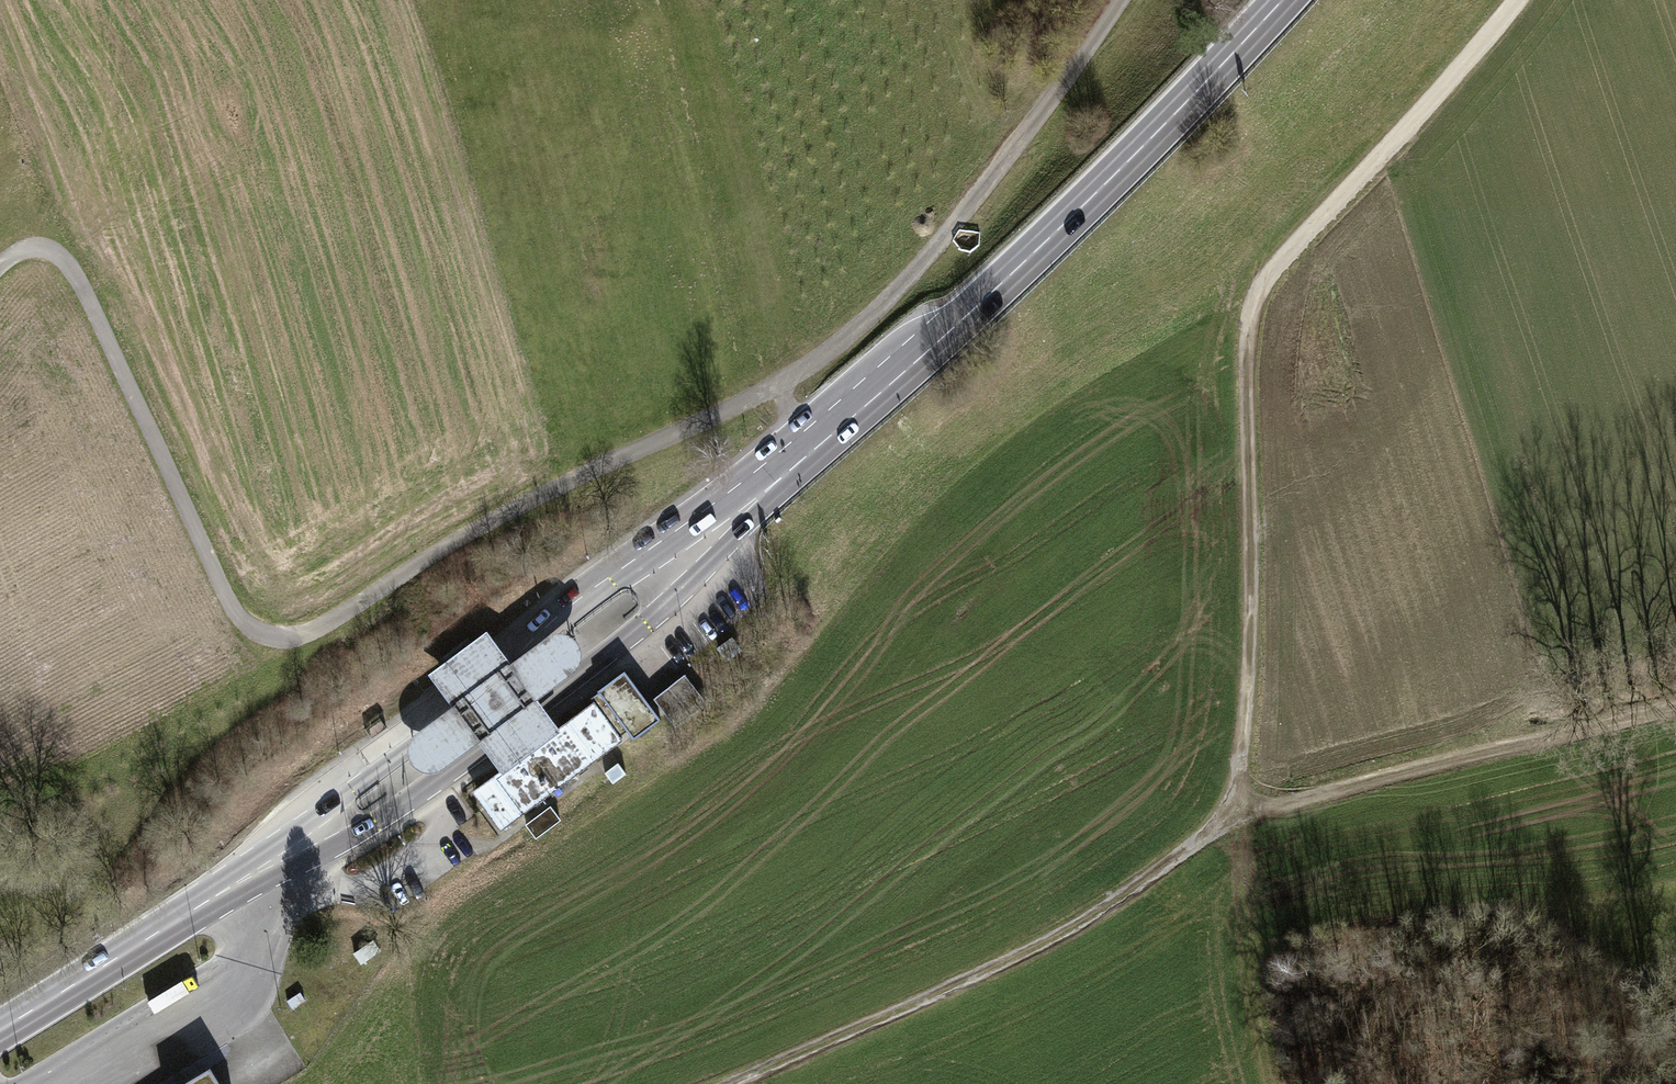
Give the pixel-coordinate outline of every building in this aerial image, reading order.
[(495,778),(523,822),(650,738),(619,691),(582,715),(567,692),(534,643),(515,614),(456,654),(475,683),(510,736),(525,758),(495,778)] [(660,695),(673,719),(704,702),(691,678),(660,695)] [(182,1083),(220,1083),(209,1067),(182,1083)]
